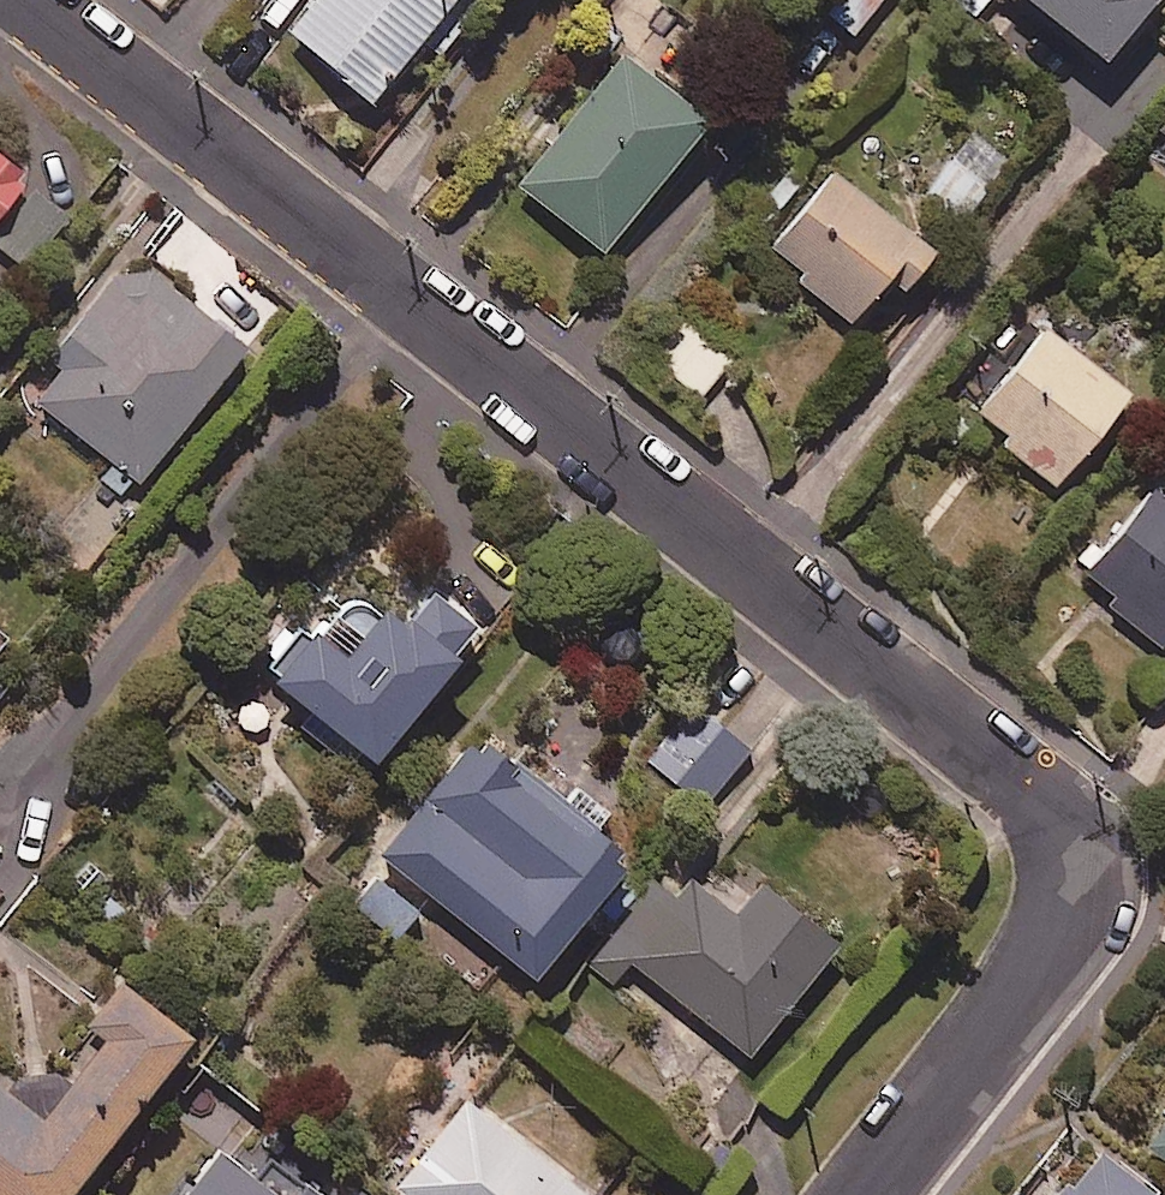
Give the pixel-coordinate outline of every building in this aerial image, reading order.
[(286,44),(372,115),(468,0),(323,0),(286,44)] [(827,25),(862,50),(897,0),(845,0),(827,25)] [(1106,82),(1164,11),(1164,0),(1007,0),(1106,82)] [(710,141),(625,69),(520,192),(606,264),(710,141)] [(1021,175),(976,136),(948,168),(916,206),(962,245),(1021,175)] [(0,164),(0,229),(32,190),(0,164)] [(938,269),(833,181),(765,262),(855,338),(895,290),(910,302),(938,269)] [(249,363),(133,268),(53,366),(64,375),(34,412),(139,498),(249,363)] [(1123,374),(1031,310),(959,412),(1051,476),(1123,374)] [(738,363),(697,327),(660,369),(701,405),(738,363)] [(1143,473),(1068,569),(1158,639),(1164,631),(1164,491),(1143,473)] [(399,608),(348,568),(310,618),(298,609),(258,661),(364,742),(466,609),(423,576),(399,608)] [(751,744),(695,701),(648,762),(703,805),(751,744)] [(628,839),(473,719),(375,845),(529,965),(628,839)] [(417,903),(374,872),(348,909),(391,940),(417,903)] [(729,905),(686,873),(671,893),(656,882),(593,966),(616,983),(632,962),(746,1048),(833,931),(754,872),(729,905)] [(121,965),(78,1020),(92,1032),(59,1073),(35,1054),(10,1084),(0,1076),(0,1194),(52,1194),(191,1021),(121,965)] [(459,1090),(391,1179),(412,1194),(591,1194),(593,1192),(459,1090)] [(1148,1139),(1164,1152),(1164,1116),(1148,1139)] [(213,1139),(170,1194),(335,1194),(289,1159),(270,1183),(213,1139)] [(1097,1143),(1053,1194),(1157,1194),(1097,1143)]
